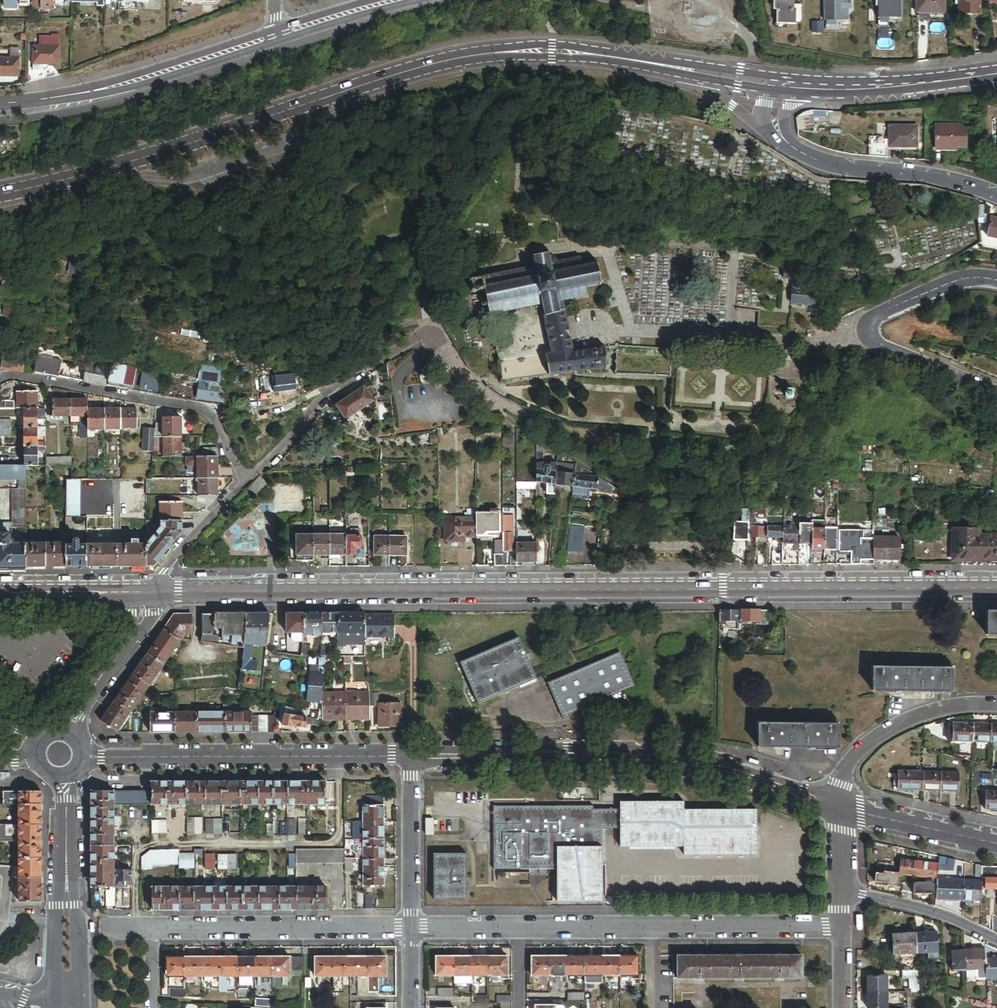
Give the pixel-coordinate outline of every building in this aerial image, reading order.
[(5,10),(18,10),(18,0),(5,0),(5,10)] [(41,0),(33,0),(33,10),(41,10),(41,0)] [(53,0),(41,0),(41,10),(52,10),(53,0)] [(794,0),(774,0),(774,10),(777,10),(777,25),(794,25),(794,21),(794,7),(794,0)] [(824,21),(848,21),(847,0),(824,0),(824,21)] [(900,18),(900,0),(879,0),(878,18),(900,18)] [(917,14),(944,14),(944,0),(917,0),(917,14)] [(958,3),(958,7),(958,15),(979,15),(979,0),(958,0),(958,3)] [(823,23),(812,23),(812,33),(823,33),(823,23)] [(40,39),(40,47),(59,47),(59,39),(40,39)] [(59,47),(40,47),(34,47),(34,64),(44,65),(59,65),(59,47)] [(11,49),(11,59),(19,59),(20,49),(11,49)] [(11,59),(0,59),(0,77),(18,77),(19,77),(19,59),(11,59)] [(34,71),(26,71),(26,85),(44,81),(44,71),(34,71)] [(799,133),(815,131),(815,115),(813,111),(804,113),(802,114),(799,117),(797,118),(798,131),(799,133)] [(888,150),(916,150),(916,129),(888,129),(888,139),(888,150)] [(936,140),(936,151),(959,151),(959,150),(967,150),(967,129),(934,129),(934,140),(936,140)] [(888,139),(868,139),(868,160),(874,160),(886,161),(885,150),(888,150),(888,139)] [(989,206),(982,206),(981,215),(988,216),(989,206)] [(981,215),(980,215),(981,224),(988,224),(988,216),(981,215)] [(996,239),(996,219),(992,218),(988,238),(996,239)] [(117,248),(113,247),(107,268),(111,271),(117,248)] [(536,267),(486,278),(485,274),(481,275),(481,277),(474,279),(473,277),(471,278),(471,279),(469,280),(470,283),(471,283),(473,289),(471,290),(472,293),(473,293),(475,293),(476,293),(485,291),(488,303),(482,304),(482,307),(487,306),(488,313),(486,313),(487,317),(490,316),(490,319),(491,323),(491,325),(490,325),(491,328),(492,328),(494,337),(493,337),(493,339),(495,339),(497,349),(496,350),(496,351),(500,351),(494,322),(493,318),(492,315),(543,304),(545,316),(564,311),(565,311),(565,308),(564,308),(563,301),(571,299),(571,301),(572,301),(573,301),(573,300),(573,299),(586,296),(586,297),(587,298),(588,297),(586,286),(598,283),(599,285),(601,285),(601,284),(601,282),(602,282),(602,281),(602,280),(600,280),(599,274),(601,274),(600,272),(599,272),(597,266),(598,265),(599,265),(599,263),(597,264),(597,262),(595,262),(595,264),(582,267),(580,256),(578,257),(578,258),(566,261),(566,259),(564,260),(564,261),(551,264),(550,255),(551,254),(550,253),(549,252),(548,252),(548,253),(543,254),(543,253),(541,253),(541,254),(536,255),(536,254),(534,255),(534,256),(533,256),(533,258),(534,258),(536,267)] [(802,269),(779,268),(779,277),(788,277),(787,301),(812,302),(813,285),(801,285),(802,269)] [(2,318),(12,319),(13,309),(3,308),(2,318)] [(567,329),(564,311),(545,316),(549,333),(550,337),(553,354),(544,355),(545,357),(546,357),(549,374),(549,375),(554,375),(554,376),(560,375),(559,374),(565,373),(565,374),(568,374),(568,373),(568,372),(575,371),(575,373),(577,372),(577,371),(578,371),(580,371),(587,370),(587,372),(590,372),(590,371),(590,370),(591,370),(606,368),(606,370),(608,370),(608,368),(615,368),(616,367),(616,370),(619,370),(619,366),(619,364),(619,361),(619,345),(572,352),(568,334),(567,329)] [(960,350),(958,365),(964,367),(968,352),(960,350)] [(4,352),(1,369),(22,372),(26,356),(4,352)] [(33,373),(58,377),(60,366),(61,362),(61,361),(52,359),(36,357),(33,373)] [(61,361),(61,362),(64,363),(63,366),(62,372),(69,373),(69,374),(68,379),(69,379),(75,380),(76,375),(83,376),(85,367),(69,364),(70,361),(70,360),(61,359),(61,361)] [(541,377),(549,375),(549,374),(541,375),(539,376),(532,377),(530,377),(523,378),(521,379),(514,380),(512,380),(505,381),(503,381),(500,362),(501,362),(501,361),(498,362),(498,364),(500,364),(501,371),(499,371),(499,373),(501,372),(502,380),(500,380),(501,383),(502,383),(503,384),(506,384),(505,382),(512,381),(512,383),(515,382),(514,381),(521,380),(521,381),(524,381),(524,379),(530,378),(530,380),(533,379),(532,378),(539,377),(539,378),(542,378),(541,377)] [(110,368),(85,364),(85,367),(83,376),(82,382),(107,387),(107,386),(110,368)] [(110,368),(107,386),(132,391),(134,380),(136,369),(110,365),(110,368)] [(619,372),(619,370),(616,370),(616,367),(615,368),(615,373),(616,373),(616,375),(619,375),(619,373),(644,374),(669,376),(669,380),(674,380),(673,390),(669,390),(669,393),(672,393),(672,401),(669,401),(669,403),(672,403),(671,411),(672,411),(675,376),(644,373),(619,372)] [(219,383),(220,380),(220,379),(221,372),(199,369),(198,379),(206,381),(207,378),(213,379),(213,382),(219,383)] [(295,379),(295,374),(278,376),(272,377),(273,382),(268,382),(269,392),(301,389),(300,378),(295,379)] [(212,384),(213,382),(213,379),(207,378),(206,381),(206,383),(199,382),(196,397),(217,401),(219,385),(212,384)] [(134,380),(132,391),(160,395),(161,385),(134,380)] [(190,400),(193,385),(167,381),(165,396),(190,400)] [(372,398),(367,390),(364,387),(336,406),(346,421),(374,402),(372,398)] [(371,387),(367,390),(372,398),(377,395),(371,387)] [(18,392),(18,409),(25,409),(38,409),(37,392),(18,392)] [(63,416),(71,416),(71,400),(53,400),(53,409),(53,417),(63,416)] [(71,400),(71,416),(80,416),(81,428),(88,428),(88,410),(88,400),(77,400),(71,400)] [(15,409),(15,401),(0,401),(0,409),(15,409)] [(38,409),(25,409),(25,428),(38,428),(38,422),(38,409)] [(46,416),(46,409),(38,409),(38,422),(41,422),(41,418),(43,416),(46,416)] [(105,410),(105,430),(121,430),(121,428),(121,409),(105,410)] [(121,409),(121,428),(138,428),(137,409),(121,409)] [(88,428),(88,430),(105,430),(105,410),(88,410),(88,428)] [(164,432),(164,437),(181,437),(181,417),(164,418),(164,432)] [(12,428),(0,428),(0,437),(12,437),(12,428)] [(38,428),(25,428),(25,447),(38,447),(38,443),(38,437),(38,428)] [(38,437),(46,437),(46,428),(38,428),(38,437)] [(155,438),(155,432),(156,429),(145,428),(143,459),(154,460),(154,458),(154,448),(155,438)] [(449,435),(447,428),(438,430),(438,437),(449,435)] [(181,437),(164,437),(164,458),(181,457),(181,437)] [(536,452),(536,441),(517,441),(517,452),(536,452)] [(38,447),(25,447),(26,466),(27,466),(38,467),(38,454),(38,447)] [(204,449),(204,457),(217,457),(217,448),(204,449)] [(556,464),(575,467),(575,463),(565,457),(557,453),(556,464)] [(198,457),(186,457),(186,467),(198,467),(198,457)] [(204,457),(198,457),(198,467),(198,478),(199,478),(217,478),(218,478),(217,457),(204,457)] [(72,468),(72,460),(64,460),(46,459),(46,467),(72,468)] [(598,478),(575,463),(575,467),(572,487),(597,490),(598,478)] [(556,473),(555,485),(572,487),(575,467),(556,464),(556,473)] [(27,466),(26,466),(11,466),(0,466),(0,478),(19,478),(19,489),(26,489),(27,489),(27,466)] [(768,469),(752,468),(751,479),(767,480),(768,469)] [(544,471),(536,470),(536,483),(547,484),(555,485),(556,473),(549,472),(544,471)] [(247,489),(254,497),(267,484),(260,477),(247,489)] [(217,478),(199,478),(199,496),(217,496),(217,495),(217,478)] [(79,518),(79,480),(66,481),(66,518),(72,519),(79,518)] [(546,495),(554,495),(554,488),(555,485),(547,484),(546,495)] [(161,503),(161,521),(182,520),(182,502),(161,503)] [(467,509),(467,518),(476,518),(476,513),(476,509),(467,509)] [(490,513),(476,513),(476,518),(476,536),(482,536),(485,532),(499,532),(498,513),(490,513)] [(513,516),(502,516),(502,526),(513,526),(513,516)] [(26,527),(26,517),(13,517),(13,523),(13,527),(20,527),(26,527)] [(749,522),(749,526),(757,526),(759,523),(759,518),(750,517),(749,522)] [(476,536),(476,518),(467,518),(444,518),(444,541),(463,541),(463,537),(476,536)] [(886,519),(873,519),(873,539),(873,544),(873,560),(873,565),(900,565),(900,538),(886,538),(886,531),(886,525),(886,519)] [(161,528),(146,545),(146,567),(154,567),(182,533),(182,521),(161,521),(161,528)] [(161,521),(146,522),(146,545),(161,528),(161,521)] [(735,521),(733,540),(734,540),(736,540),(748,541),(749,537),(749,526),(749,522),(743,522),(735,521)] [(0,523),(0,535),(11,535),(11,541),(13,541),(13,527),(13,523),(0,523)] [(783,538),(783,543),(797,543),(800,543),(800,533),(793,532),(793,524),(787,524),(784,524),(784,526),(783,538)] [(513,526),(502,526),(502,541),(502,552),(513,552),(513,526)] [(583,529),(569,526),(565,552),(579,554),(583,529)] [(749,526),(749,537),(767,538),(767,527),(764,527),(757,526),(749,526)] [(767,527),(767,538),(783,538),(784,526),(781,526),(767,526),(767,527)] [(37,527),(26,527),(27,534),(27,536),(27,539),(37,539),(37,527)] [(826,529),(825,550),(828,550),(837,550),(838,528),(831,528),(826,528),(826,529)] [(953,560),(979,560),(979,536),(979,529),(954,528),(953,560)] [(812,529),(812,550),(815,550),(822,550),(825,550),(826,529),(818,529),(812,529)] [(860,565),(860,564),(860,560),(860,544),(861,531),(840,531),(839,553),(840,554),(845,555),(847,555),(848,553),(848,552),(851,552),(851,564),(852,565),(860,565)] [(864,539),(864,531),(861,531),(860,544),(873,544),(873,539),(864,539)] [(27,568),(27,544),(14,544),(13,541),(11,541),(11,535),(0,535),(0,568),(27,568)] [(313,556),(313,535),(296,536),(296,555),(313,556)] [(330,555),(330,535),(313,535),(313,556),(319,556),(330,555)] [(340,555),(346,555),(346,536),(346,535),(330,535),(330,555),(340,555)] [(346,536),(346,555),(355,555),(355,550),(360,550),(360,536),(351,536),(346,536)] [(979,560),(996,560),(996,536),(979,536),(979,560)] [(389,537),(374,537),(374,556),(389,556),(389,537)] [(389,537),(389,556),(406,556),(406,537),(389,537)] [(536,567),(545,567),(546,552),(545,552),(545,543),(543,540),(536,540),(536,544),(536,567)] [(46,568),(46,544),(27,544),(27,568),(46,568)] [(67,544),(46,544),(46,568),(67,568),(67,546),(67,544)] [(516,544),(516,563),(522,563),(522,566),(536,567),(536,544),(516,544)] [(860,544),(860,560),(863,560),(864,560),(867,560),(868,560),(873,560),(873,544),(860,544)] [(114,567),(117,567),(117,545),(114,545),(87,545),(87,546),(87,567),(114,567)] [(146,567),(146,545),(138,545),(132,545),(120,545),(117,545),(117,567),(120,567),(146,567)] [(800,553),(799,565),(808,565),(808,545),(800,545),(800,549),(800,552),(800,553)] [(74,546),(67,546),(67,568),(87,567),(87,546),(80,546),(74,546)] [(459,550),(459,567),(471,567),(471,550),(459,550)] [(821,565),(822,550),(815,550),(815,553),(812,552),(812,565),(821,565)] [(837,565),(837,550),(828,550),(828,553),(829,553),(828,565),(837,565)] [(766,565),(766,551),(758,551),(758,565),(766,565)] [(783,565),(783,551),(774,551),(773,565),(783,565)] [(800,553),(800,552),(787,551),(787,565),(799,565),(800,553)] [(488,567),(502,566),(502,555),(494,555),(488,555),(488,567)] [(767,610),(741,611),(741,622),(743,622),(760,621),(760,624),(768,624),(767,610)] [(741,622),(741,611),(719,611),(719,622),(719,625),(726,625),(726,622),(737,622),(741,622)] [(996,636),(996,612),(987,612),(987,636),(996,636)] [(292,633),(304,633),(305,613),(286,614),(286,633),(292,633)] [(313,636),(322,636),(322,633),(322,613),(305,613),(304,633),(304,635),(313,635),(313,636)] [(322,613),(322,633),(325,633),(338,633),(339,613),(322,613)] [(365,613),(339,613),(338,633),(348,633),(364,633),(365,633),(365,615),(365,613)] [(174,614),(164,629),(181,640),(184,634),(192,634),(192,614),(174,614)] [(202,614),(202,633),(213,635),(215,633),(215,628),(215,614),(202,614)] [(215,614),(215,628),(223,628),(223,625),(225,625),(224,614),(215,614)] [(224,628),(245,628),(246,614),(224,614),(225,625),(223,625),(223,628),(224,628)] [(246,614),(245,628),(244,644),(253,645),(267,646),(269,614),(246,614)] [(395,615),(365,615),(365,633),(365,636),(395,636),(395,615)] [(244,644),(245,628),(224,628),(223,635),(224,635),(224,638),(223,645),(243,647),(244,644)] [(147,653),(164,665),(181,640),(164,629),(147,653)] [(200,642),(217,644),(218,637),(218,635),(213,635),(202,633),(200,642)] [(303,641),(304,635),(304,633),(292,633),(292,639),(294,641),(303,641)] [(348,633),(338,633),(336,647),(336,650),(335,656),(344,656),(345,656),(346,646),(348,633)] [(364,636),(364,633),(348,633),(346,646),(364,646),(364,636)] [(519,637),(460,663),(469,684),(479,705),(536,679),(519,637)] [(253,645),(244,644),(243,647),(242,660),(251,661),(253,645)] [(149,686),(164,665),(147,653),(133,675),(149,686)] [(626,670),(623,665),(618,653),(547,682),(562,717),(633,687),(626,670)] [(325,656),(320,656),(318,656),(317,667),(319,667),(324,667),(325,656)] [(251,661),(242,660),(241,674),(255,675),(256,661),(251,661)] [(953,669),(872,668),(873,692),(953,692),(953,669)] [(320,703),(324,671),(319,670),(310,670),(308,687),(308,690),(307,702),(320,703)] [(131,712),(149,686),(133,675),(115,701),(131,712)] [(345,717),(346,693),(322,693),(322,719),(336,719),(336,717),(345,717)] [(346,693),(345,717),(355,717),(355,719),(365,719),(365,693),(346,693)] [(117,732),(131,712),(115,701),(101,721),(117,732)] [(389,723),(389,727),(401,727),(401,704),(379,704),(379,706),(379,723),(389,723)] [(307,713),(284,710),(283,716),(306,719),(307,713)] [(310,720),(318,721),(319,713),(311,712),(310,720)] [(174,713),(150,713),(150,733),(175,732),(174,713)] [(175,732),(196,732),(196,713),(174,713),(175,732)] [(225,732),(225,713),(196,713),(196,732),(225,732)] [(251,713),(225,713),(225,732),(251,732),(251,716),(251,713)] [(275,732),(275,716),(251,716),(251,732),(275,732)] [(305,725),(306,719),(283,716),(281,727),(293,729),(293,727),(305,729),(305,725)] [(838,724),(758,724),(758,748),(838,748),(838,724)] [(951,742),(972,743),(973,724),(951,724),(951,731),(951,742)] [(990,743),(991,725),(973,724),(972,743),(990,743)] [(922,791),(923,772),(897,771),(897,790),(922,791)] [(922,791),(940,792),(940,773),(923,772),(922,791)] [(940,773),(940,792),(958,792),(959,774),(940,773)] [(151,805),(187,805),(187,782),(151,782),(151,791),(151,805)] [(194,805),(222,804),(222,782),(187,782),(187,805),(194,805)] [(222,804),(241,804),(240,782),(222,782),(222,804)] [(241,804),(259,804),(259,782),(241,782),(240,782),(241,804)] [(259,804),(273,804),(273,782),(259,782),(259,804)] [(273,804),(287,804),(287,782),(273,782),(273,804)] [(287,782),(287,804),(307,804),(306,782),(287,782)] [(325,782),(306,782),(307,804),(326,804),(325,782)] [(91,807),(114,807),(114,804),(114,791),(100,791),(91,791),(91,807)] [(114,804),(151,805),(151,791),(114,791),(114,804)] [(984,791),(984,810),(996,810),(996,791),(984,791)] [(19,805),(19,792),(3,792),(3,805),(19,805)] [(19,792),(19,805),(42,805),(42,792),(19,792)] [(383,806),(383,797),(366,797),(366,806),(383,806)] [(593,805),(493,805),(493,867),(556,866),(556,899),(602,898),(602,828),(620,828),(621,847),(684,847),(684,855),(757,855),(757,810),(684,810),(684,801),(621,802),(621,809),(606,809),(593,809),(593,805)] [(42,805),(19,805),(19,825),(42,825),(42,805)] [(363,822),(383,822),(383,806),(366,806),(363,806),(363,822)] [(114,845),(114,807),(91,807),(91,845),(114,845)] [(222,834),(222,818),(214,818),(214,834),(222,834)] [(363,829),(363,839),(383,839),(383,822),(363,822),(363,829)] [(19,825),(0,825),(0,842),(19,842),(19,825)] [(42,859),(42,825),(19,825),(19,842),(19,859),(42,859)] [(363,859),(363,839),(356,839),(356,844),(353,846),(353,852),(355,854),(355,859),(363,859)] [(383,839),(363,839),(363,859),(383,859),(383,855),(383,839)] [(91,872),(114,873),(114,845),(91,845),(91,872)] [(344,859),(344,849),(296,849),(296,854),(296,862),(344,862),(344,859)] [(141,858),(141,869),(152,868),(152,866),(179,865),(179,854),(179,850),(149,850),(141,858)] [(466,853),(433,853),(434,898),(467,898),(466,853)] [(194,854),(179,854),(179,865),(179,868),(194,868),(194,855),(194,854)] [(227,869),(227,854),(218,854),(218,869),(227,869)] [(236,854),(227,854),(227,869),(236,869),(236,854)] [(257,865),(257,854),(249,854),(249,869),(257,869),(257,865)] [(268,854),(257,854),(257,865),(268,865),(268,854)] [(214,869),(214,855),(205,855),(205,870),(214,869)] [(42,878),(42,859),(19,859),(19,878),(42,878)] [(383,859),(363,859),(363,872),(383,872),(383,859)] [(896,872),(896,873),(899,873),(900,873),(915,876),(917,862),(901,859),(899,870),(896,870),(896,872)] [(877,869),(881,870),(893,871),(893,865),(878,862),(877,869)] [(939,865),(917,862),(915,876),(936,879),(937,876),(939,865)] [(982,866),(982,872),(993,872),(993,878),(990,877),(991,875),(988,875),(987,877),(985,877),(984,888),(996,889),(996,867),(982,866)] [(132,881),(132,870),(116,869),(116,873),(115,881),(128,881),(132,881)] [(896,873),(880,871),(880,873),(875,873),(875,882),(887,883),(887,886),(898,887),(899,873),(896,873)] [(114,887),(114,873),(91,872),(91,887),(107,887),(114,887)] [(383,872),(363,872),(363,875),(363,878),(363,885),(383,885),(383,872)] [(42,903),(42,878),(19,878),(20,902),(42,903)] [(942,879),(936,879),(936,880),(935,900),(964,900),(964,880),(942,879)] [(981,880),(964,880),(964,900),(981,901),(981,880)] [(925,883),(914,882),(914,884),(914,894),(934,894),(934,883),(933,883),(925,883)] [(914,894),(914,884),(903,883),(901,897),(914,900),(914,894)] [(107,905),(115,905),(115,887),(114,887),(107,887),(107,905)] [(152,910),(179,910),(179,887),(152,887),(152,910)] [(179,910),(195,910),(195,887),(179,887),(179,910)] [(195,910),(214,910),(214,887),(195,887),(195,910)] [(214,910),(227,910),(227,887),(225,887),(214,887),(214,910)] [(227,910),(243,910),(243,887),(227,887),(227,910)] [(243,910),(257,909),(257,887),(243,887),(243,910)] [(257,909),(278,909),(278,887),(257,887),(257,909)] [(278,909),(296,909),(296,887),(278,887),(278,909)] [(296,909),(326,909),(326,887),(296,887),(296,909)] [(934,894),(914,894),(914,900),(927,904),(932,905),(934,894)] [(926,933),(916,934),(917,954),(929,953),(929,958),(938,958),(937,933),(929,933),(926,933)] [(917,954),(916,934),(911,934),(908,934),(895,935),(896,955),(917,954)] [(965,950),(966,970),(976,969),(986,969),(986,959),(985,949),(965,950)] [(952,971),(966,970),(965,950),(951,951),(952,971)] [(567,976),(584,976),(584,958),(576,958),(576,956),(567,957),(567,976)] [(620,976),(620,958),(611,958),(611,956),(602,957),(602,976),(620,976)] [(628,958),(620,958),(620,976),(638,976),(637,956),(628,956),(628,958)] [(801,956),(677,956),(677,979),(801,978),(801,956)] [(185,977),(185,959),(176,959),(176,957),(166,957),(167,977),(185,977)] [(202,977),(202,957),(192,957),(192,959),(185,959),(185,977),(202,977)] [(219,977),(219,959),(211,959),(211,957),(202,957),(202,977),(207,977),(212,977),(219,977)] [(254,976),(254,957),(245,957),(245,959),(237,959),(237,977),(244,976),(249,976),(254,976)] [(272,976),(272,959),(264,959),(264,957),(254,957),(254,976),(272,976)] [(280,959),(272,959),(272,976),(290,976),(290,971),(290,957),(280,957),(280,959)] [(302,957),(290,957),(290,971),(302,971),(302,957)] [(333,976),(332,959),(324,959),(324,957),(314,957),(314,976),(333,976)] [(350,976),(350,957),(341,957),(341,959),(332,959),(333,976),(343,976),(350,976)] [(368,976),(368,958),(360,959),(360,957),(350,957),(350,976),(357,976),(368,976)] [(376,958),(368,958),(368,976),(378,976),(386,976),(386,957),(376,957),(376,958)] [(436,977),(454,976),(454,958),(446,958),(446,957),(436,957),(436,977)] [(472,976),(472,957),(462,957),(462,958),(454,958),(454,976),(472,976)] [(489,976),(489,958),(481,958),(481,957),(472,957),(472,976),(489,976)] [(497,958),(489,958),(489,976),(507,976),(507,957),(497,957),(497,958)] [(550,976),(549,958),(540,958),(540,957),(531,957),(531,976),(550,976)] [(567,976),(567,957),(557,957),(557,958),(549,958),(550,976),(567,976)] [(602,976),(602,957),(593,957),(593,958),(584,958),(584,976),(585,984),(602,984),(602,976)] [(987,979),(996,978),(996,958),(986,959),(986,969),(987,979)] [(237,977),(237,959),(219,959),(219,977),(228,977),(237,977)] [(986,969),(976,969),(977,979),(987,979),(986,969)] [(908,990),(908,992),(919,992),(918,971),(903,971),(903,979),(910,979),(911,990),(908,990)] [(343,976),(333,976),(333,992),(343,992),(343,976)] [(368,992),(368,976),(357,976),(357,992),(368,992)] [(378,976),(368,976),(368,992),(378,992),(378,991),(378,988),(378,976)] [(868,993),(888,993),(888,976),(867,977),(868,993)] [(228,977),(219,977),(220,990),(220,993),(228,993),(228,977)] [(535,994),(550,994),(550,985),(535,985),(535,994)] [(185,996),(185,989),(170,989),(170,997),(185,998),(185,996)] [(908,992),(905,992),(899,993),(900,1007),(908,1007),(908,992)] [(584,993),(567,993),(567,994),(567,1000),(568,1001),(584,1001),(584,993)] [(888,993),(868,993),(868,997),(868,1000),(868,1007),(888,1007),(888,993)] [(268,1007),(273,1007),(273,1000),(257,999),(257,1007),(268,1007)]
